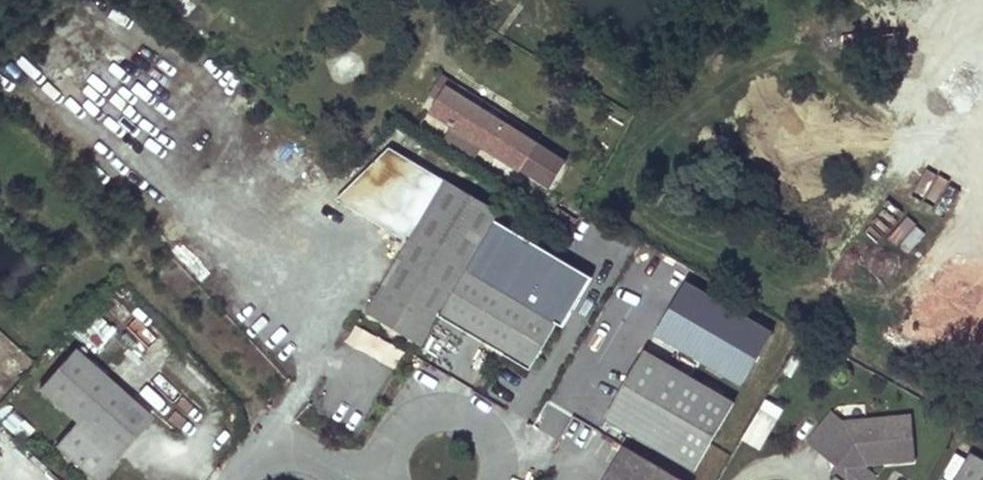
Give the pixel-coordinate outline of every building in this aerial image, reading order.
[(434,98),(442,102),(451,88),(540,145),(543,139),(447,77),(434,98)] [(442,102),(435,113),(454,125),(448,134),(461,142),(467,133),(485,145),(553,188),(568,164),(540,145),(451,88),(442,102)] [(443,141),(474,162),(485,145),(467,133),(461,142),(448,134),(443,141)] [(500,213),(447,181),(369,308),(424,343),(441,314),(468,268),(496,221),(500,213)] [(344,185),(331,211),(359,225),(372,199),(344,185)] [(468,268),(441,314),(529,366),(555,322),(563,327),(571,312),(580,297),(592,278),(584,274),(496,221),(468,268)] [(153,413),(78,347),(43,387),(78,419),(58,442),(97,477),(153,413)] [(735,401),(649,348),(634,374),(609,417),(697,469),(735,401)] [(0,400),(0,417),(2,419),(10,409),(1,399),(0,400)] [(759,407),(742,440),(761,449),(777,416),(759,407)] [(10,409),(2,419),(23,438),(32,427),(10,409)] [(806,441),(828,458),(833,456),(836,460),(829,469),(835,475),(842,479),(849,479),(861,464),(914,459),(911,415),(841,421),(829,413),(806,441)] [(626,444),(605,479),(687,479),(626,444)] [(970,453),(956,479),(982,479),(982,460),(970,453)] [(861,464),(849,479),(868,479),(872,474),(861,464)] [(783,470),(778,479),(791,479),(793,476),(783,470)] [(893,471),(888,479),(910,479),(893,471)]
